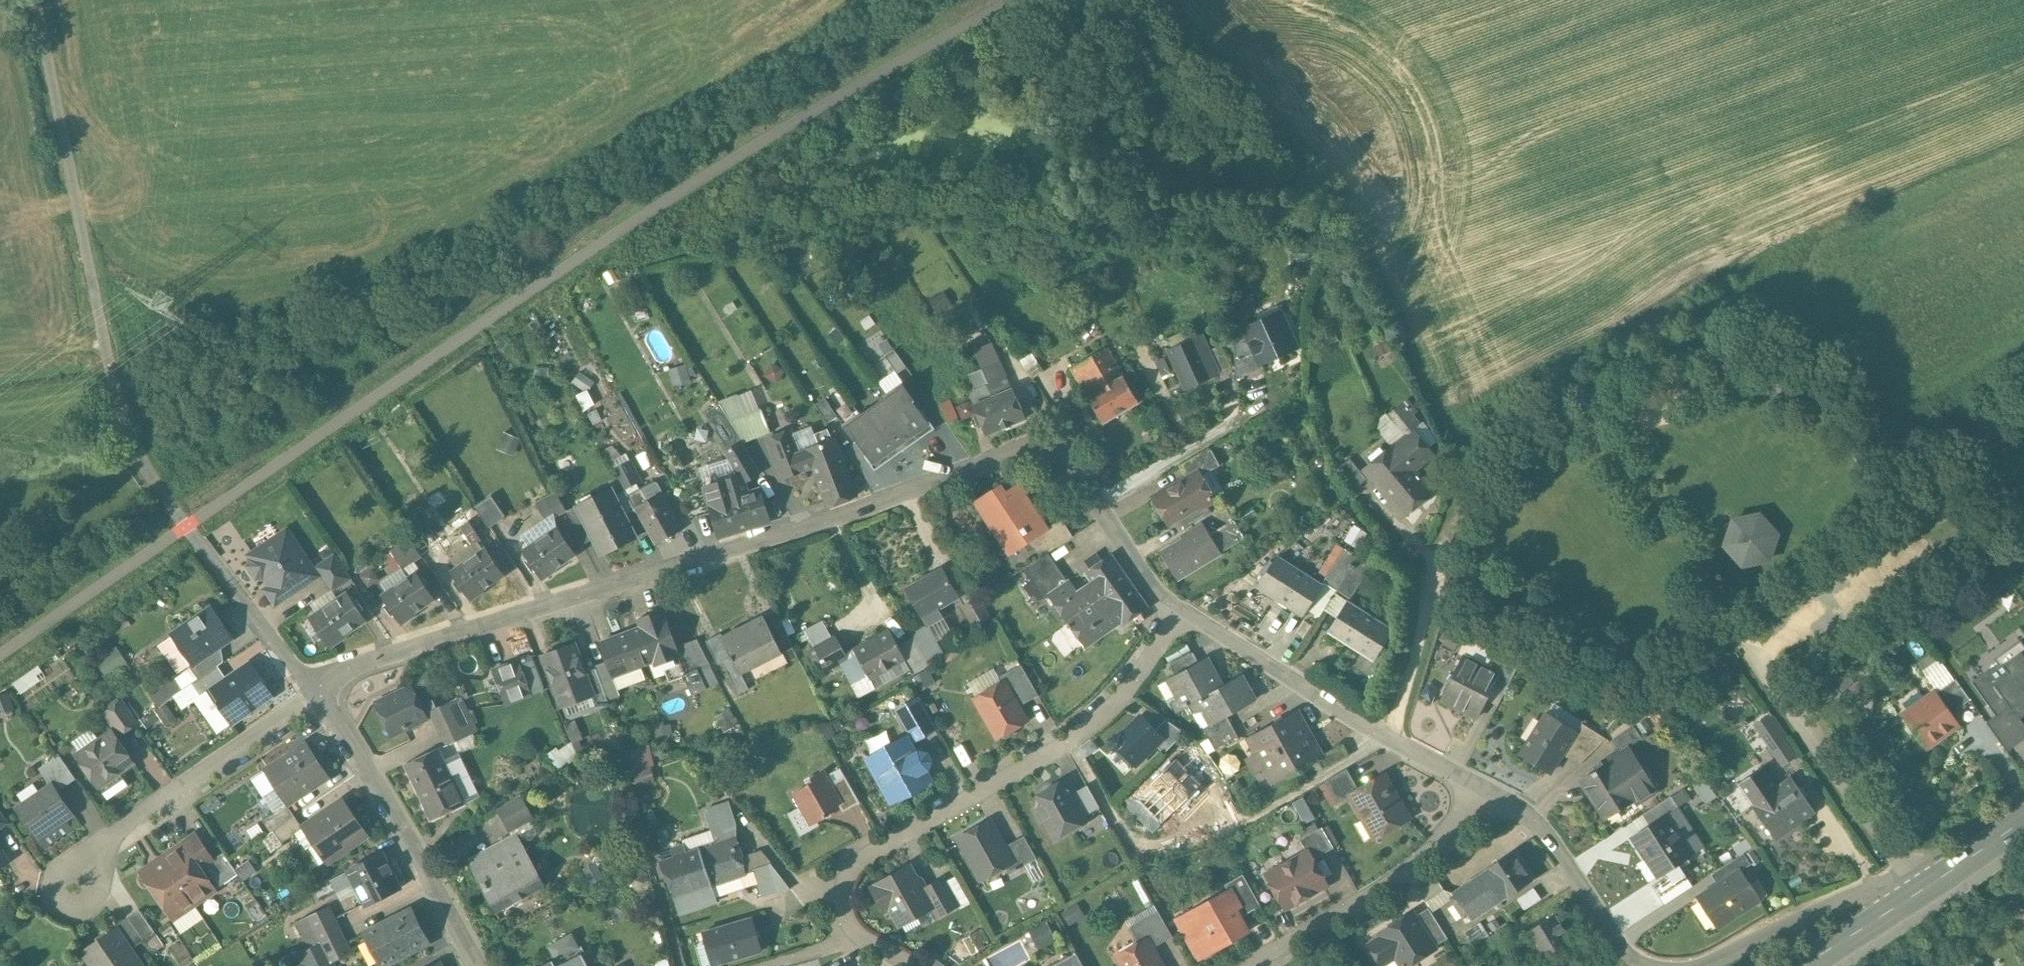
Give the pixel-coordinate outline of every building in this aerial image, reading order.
[(1239,370),(1292,360),(1283,315),(1242,322),(1246,342),(1234,345),(1239,370)] [(1202,337),(1170,351),(1187,387),(1218,373),(1208,351),(1202,337)] [(1221,345),(1208,351),(1218,373),(1231,367),(1221,345)] [(1107,348),(1072,369),(1088,397),(1123,376),(1107,348)] [(907,368),(894,350),(885,356),(898,374),(907,368)] [(1033,354),(1021,362),(1032,379),(1044,371),(1033,354)] [(1012,389),(1000,362),(982,369),(988,384),(986,385),(1005,428),(1026,419),(1013,389),(1012,389)] [(1005,428),(986,385),(988,384),(982,369),(969,375),(975,388),(969,391),(988,435),(1005,428)] [(1123,376),(1088,397),(1103,423),(1139,403),(1123,376)] [(903,383),(885,395),(886,397),(862,414),(860,413),(843,425),(855,443),(856,441),(866,456),(864,457),(874,471),(935,429),(925,414),(923,415),(913,401),(915,400),(903,383)] [(762,410),(746,416),(739,398),(721,405),(744,442),(745,443),(771,433),(762,410)] [(837,417),(826,399),(816,405),(828,423),(837,417)] [(950,400),(940,404),(949,424),(959,420),(950,400)] [(1420,424),(1402,403),(1386,416),(1403,437),(1404,437),(1413,430),(1420,424)] [(744,442),(721,405),(707,415),(724,441),(721,443),(726,451),(741,442),(742,444),(744,442)] [(813,428),(793,435),(791,430),(767,440),(782,479),(805,470),(805,471),(814,467),(814,465),(826,461),(820,445),(820,446),(815,434),(813,428)] [(828,429),(815,434),(820,446),(820,445),(835,440),(834,439),(833,440),(828,429)] [(1403,437),(1365,469),(1404,516),(1434,492),(1415,469),(1433,454),(1413,430),(1404,437),(1403,437)] [(835,440),(820,445),(826,461),(814,465),(814,467),(829,506),(856,496),(835,440)] [(742,444),(741,442),(726,451),(725,452),(731,461),(743,483),(744,483),(760,473),(742,444)] [(1220,466),(1210,448),(1180,466),(1188,480),(1198,473),(1200,477),(1220,466)] [(1367,479),(1350,458),(1338,468),(1355,488),(1367,479)] [(641,482),(630,461),(614,469),(625,490),(641,482)] [(743,483),(731,461),(705,469),(703,477),(704,481),(711,505),(711,506),(720,537),(769,522),(760,490),(747,494),(744,483),(743,483)] [(1188,480),(1155,498),(1169,523),(1179,517),(1178,516),(1204,501),(1206,504),(1213,499),(1200,477),(1198,473),(1188,480)] [(654,482),(629,494),(636,507),(662,493),(662,492),(657,483),(654,482)] [(1009,501),(999,487),(977,501),(1006,547),(1026,534),(1031,541),(1047,531),(1046,529),(1022,493),(1009,501)] [(611,489),(578,505),(590,528),(603,555),(636,539),(611,489)] [(662,493),(636,507),(655,544),(654,544),(655,546),(684,530),(663,491),(662,492),(662,493)] [(557,492),(537,502),(547,522),(567,512),(557,492)] [(492,495),(475,507),(489,528),(506,517),(492,495)] [(1204,501),(1178,516),(1179,517),(1186,528),(1211,512),(1206,504),(1204,501)] [(590,528),(578,505),(567,511),(579,534),(590,528)] [(1731,518),(1722,546),(1742,568),(1771,562),(1780,533),(1760,511),(1731,518)] [(1062,519),(1046,529),(1047,531),(1031,541),(1041,558),(1048,553),(1073,537),(1062,519)] [(1188,533),(1190,536),(1161,553),(1178,580),(1245,538),(1234,521),(1210,535),(1203,524),(1188,533)] [(481,540),(468,522),(460,528),(473,546),(481,540)] [(1358,546),(1367,531),(1355,524),(1346,539),(1358,546)] [(558,528),(523,552),(542,579),(577,555),(558,528)] [(431,530),(413,542),(422,557),(425,561),(444,549),(431,530)] [(288,531),(252,555),(254,558),(251,565),(253,572),(259,577),(266,577),(273,587),(268,590),(276,603),(317,576),(288,531)] [(410,539),(391,551),(404,570),(422,557),(413,542),(410,539)] [(486,548),(452,572),(471,600),(485,591),(484,589),(505,575),(486,548)] [(1371,566),(1344,549),(1323,581),(1350,599),(1371,566)] [(1041,558),(1023,570),(1044,600),(1069,583),(1048,553),(1041,558)] [(335,554),(316,567),(321,573),(340,561),(335,554)] [(1112,554),(1100,562),(1095,554),(1076,568),(1082,578),(1086,575),(1093,585),(1079,595),(1071,601),(1069,598),(1068,599),(1066,597),(1055,604),(1067,622),(1129,579),(1112,554)] [(1322,585),(1278,556),(1264,577),(1274,583),(1268,594),(1302,616),(1322,585)] [(340,561),(321,573),(333,592),(352,579),(340,561)] [(943,569),(906,589),(927,625),(927,626),(928,626),(943,617),(938,609),(959,597),(943,569)] [(417,573),(383,596),(402,624),(415,615),(414,614),(435,599),(417,573)] [(1129,579),(1067,622),(1069,625),(1067,626),(1069,628),(1071,627),(1085,647),(1119,623),(1122,627),(1149,608),(1129,579)] [(347,594),(312,618),(331,646),(345,637),(344,635),(365,621),(347,594)] [(989,619),(977,598),(963,606),(975,628),(989,619)] [(1392,630),(1348,602),(1329,633),(1353,648),(1362,635),(1381,648),(1392,630)] [(212,607),(170,635),(171,637),(175,634),(195,662),(196,664),(221,646),(233,638),(212,607)] [(639,617),(643,627),(654,659),(660,657),(659,654),(676,647),(662,609),(639,617)] [(724,638),(722,639),(731,657),(722,661),(723,663),(739,695),(749,689),(742,674),(783,654),(767,623),(764,617),(724,638)] [(793,648),(778,617),(767,623),(783,654),(793,648)] [(943,617),(928,626),(936,641),(952,632),(943,617)] [(821,621),(805,630),(815,648),(831,639),(821,621)] [(936,641),(928,626),(927,626),(927,625),(912,633),(914,637),(930,666),(931,665),(928,660),(942,653),(936,641)] [(600,643),(607,662),(613,677),(655,661),(654,659),(643,627),(600,643)] [(889,631),(855,650),(868,675),(870,679),(905,659),(898,646),(889,631)] [(721,634),(706,641),(718,665),(723,663),(722,661),(731,657),(722,639),(724,638),(721,634)] [(831,639),(815,648),(827,670),(848,659),(836,637),(831,639)] [(930,666),(914,637),(898,646),(905,659),(913,675),(930,666)] [(687,675),(711,666),(697,639),(676,647),(687,675)] [(1972,682),(1996,715),(1986,721),(2008,750),(2023,740),(2023,724),(2019,717),(2023,714),(2023,642),(2022,639),(1994,659),(1998,664),(1972,682)] [(575,644),(543,656),(562,708),(592,697),(590,692),(592,691),(584,670),(575,644)] [(106,674),(128,661),(119,646),(97,659),(106,674)] [(221,646),(196,664),(195,662),(189,666),(198,679),(218,666),(223,662),(221,646)] [(676,647),(659,654),(660,657),(669,683),(687,676),(687,675),(676,647)] [(1522,660),(1500,648),(1489,670),(1499,675),(1494,686),(1505,692),(1522,660)] [(1193,652),(1170,665),(1176,676),(1199,663),(1193,652)] [(857,655),(840,664),(851,684),(868,675),(857,655)] [(1489,670),(1463,656),(1441,699),(1477,718),(1494,686),(1499,675),(1489,670)] [(1921,672),(1936,692),(1955,679),(1941,658),(1921,672)] [(1176,676),(1169,679),(1180,698),(1173,702),(1178,711),(1192,704),(1221,687),(1206,659),(1199,663),(1176,676)] [(519,661),(493,671),(505,705),(532,695),(519,661)] [(226,678),(208,691),(209,692),(216,703),(209,707),(211,710),(218,705),(231,724),(265,701),(258,690),(267,684),(261,676),(251,662),(226,678)] [(617,690),(613,677),(607,662),(596,666),(606,694),(617,690)] [(998,677),(1001,683),(1005,681),(1019,705),(1038,695),(1021,665),(998,677)] [(189,666),(149,694),(158,706),(193,682),(198,679),(189,666)] [(218,666),(198,679),(193,682),(203,697),(209,692),(208,691),(226,678),(218,666)] [(606,694),(596,666),(584,670),(592,691),(590,692),(592,697),(595,705),(608,700),(606,694)] [(719,683),(711,666),(687,675),(687,676),(693,693),(719,683)] [(1221,687),(1192,704),(1197,713),(1204,709),(1212,724),(1227,716),(1254,701),(1240,677),(1221,687)] [(1955,679),(1936,692),(1951,714),(1970,700),(1955,679)] [(995,740),(1028,721),(1019,705),(1005,681),(1001,683),(972,700),(995,740)] [(412,686),(375,704),(391,736),(428,718),(412,686)] [(0,694),(0,713),(12,708),(5,692),(0,694)] [(1936,692),(1903,715),(1926,748),(1958,725),(1951,714),(1936,692)] [(920,694),(896,707),(915,742),(940,729),(920,694)] [(442,705),(430,711),(438,728),(449,723),(448,720),(456,716),(466,711),(460,698),(443,707),(442,705)] [(166,701),(156,710),(169,725),(179,716),(166,701)] [(136,724),(121,703),(106,713),(121,734),(136,724)] [(475,733),(466,711),(456,716),(466,737),(475,733)] [(1297,711),(1248,738),(1256,753),(1261,761),(1310,734),(1297,711)] [(1577,732),(1547,713),(1521,754),(1550,773),(1569,744),(1570,745),(1571,744),(1578,732),(1577,732)] [(448,720),(449,723),(438,728),(447,747),(466,737),(456,716),(448,720)] [(1140,716),(1120,736),(1115,736),(1111,740),(1111,745),(1115,749),(1120,749),(1121,750),(1119,753),(1132,767),(1135,764),(1136,765),(1156,746),(1163,739),(1155,730),(1140,716)] [(1227,716),(1212,724),(1204,729),(1209,739),(1233,727),(1227,716)] [(1185,733),(1166,720),(1155,730),(1163,739),(1156,746),(1164,754),(1185,733)] [(1606,739),(1583,723),(1577,732),(1578,732),(1571,744),(1589,756),(1606,739)] [(1787,737),(1777,723),(1762,734),(1783,765),(1794,758),(1782,740),(1787,737)] [(1634,726),(1613,741),(1620,752),(1642,738),(1634,726)] [(1233,727),(1209,739),(1215,750),(1238,737),(1233,727)] [(133,763),(113,733),(78,756),(98,786),(99,786),(108,799),(128,785),(119,772),(133,763)] [(1310,734),(1261,761),(1273,784),(1317,760),(1322,757),(1322,756),(1310,734)] [(910,735),(866,760),(890,804),(934,780),(910,735)] [(306,743),(264,770),(288,805),(329,778),(306,743)] [(555,749),(558,761),(577,756),(573,744),(555,749)] [(650,745),(627,748),(632,784),(655,780),(650,745)] [(1343,745),(1322,756),(1322,757),(1317,760),(1323,770),(1349,756),(1343,745)] [(439,749),(405,765),(432,821),(466,805),(439,749)] [(1655,791),(1628,749),(1609,761),(1610,762),(1611,761),(1635,800),(1634,801),(1636,803),(1655,791)] [(1256,753),(1248,758),(1252,766),(1261,761),(1256,753)] [(60,754),(39,769),(52,787),(53,786),(57,793),(77,779),(60,754)] [(1176,759),(1136,799),(1154,817),(1161,824),(1176,810),(1201,785),(1176,759)] [(1610,762),(1581,780),(1603,814),(1614,806),(1617,811),(1634,801),(1635,800),(1611,761),(1610,762)] [(1791,778),(1772,792),(1767,785),(1771,782),(1762,768),(1739,784),(1753,805),(1775,838),(1814,811),(1791,778)] [(1347,769),(1325,782),(1337,804),(1355,794),(1355,793),(1359,790),(1347,769)] [(825,771),(811,779),(813,782),(792,794),(811,826),(826,818),(824,814),(839,805),(843,803),(832,784),(825,771)] [(1359,790),(1355,793),(1355,794),(1361,804),(1359,811),(1364,820),(1371,822),(1378,835),(1374,837),(1375,838),(1406,820),(1407,816),(1398,799),(1394,798),(1388,787),(1389,783),(1385,776),(1359,790)] [(860,803),(845,777),(832,784),(843,803),(839,805),(843,812),(860,803)] [(1044,804),(1037,808),(1035,813),(1040,823),(1046,824),(1054,839),(1074,828),(1069,820),(1080,814),(1081,814),(1071,796),(1076,793),(1075,792),(1068,780),(1054,788),(1053,786),(1051,787),(1052,789),(1041,795),(1040,793),(1038,794),(1044,804)] [(52,787),(20,809),(39,837),(47,848),(71,832),(63,820),(72,814),(57,793),(53,786),(52,787)] [(1100,808),(1087,786),(1075,792),(1076,793),(1071,796),(1081,814),(1080,814),(1086,816),(1100,808)] [(1746,811),(1733,793),(1722,800),(1735,819),(1746,811)] [(520,796),(498,811),(509,832),(533,820),(520,796)] [(1304,796),(1294,801),(1305,821),(1314,816),(1304,796)] [(1671,796),(1651,810),(1658,820),(1666,815),(1666,816),(1678,809),(1679,808),(1671,796)] [(1154,817),(1136,799),(1131,804),(1148,823),(1154,817)] [(344,800),(319,817),(317,815),(302,826),(304,829),(303,829),(326,863),(368,834),(344,800)] [(283,807),(262,821),(271,833),(274,831),(295,816),(294,815),(291,818),(283,807)] [(731,812),(722,814),(720,807),(707,811),(714,832),(739,824),(737,820),(734,821),(731,812)] [(10,824),(0,809),(0,830),(10,824)] [(1658,820),(1632,837),(1659,877),(1703,848),(1678,809),(1666,816),(1666,815),(1658,820)] [(295,816),(274,831),(282,843),(303,829),(304,829),(302,826),(295,816)] [(989,822),(960,838),(981,877),(1004,864),(1010,860),(1003,848),(989,822)] [(716,845),(686,855),(684,847),(673,851),(676,858),(663,863),(669,881),(741,857),(735,838),(743,835),(739,824),(714,832),(714,833),(713,837),(716,845)] [(1322,827),(1300,840),(1308,853),(1309,852),(1313,860),(1334,848),(1322,827)] [(184,844),(216,890),(229,880),(198,834),(184,844)] [(743,835),(735,838),(741,857),(760,851),(746,834),(743,835)] [(1024,836),(1003,848),(1010,860),(1004,864),(1010,874),(1037,859),(1024,836)] [(499,854),(476,866),(484,882),(482,884),(486,890),(488,889),(497,905),(538,883),(514,838),(495,848),(499,854)] [(184,844),(163,858),(194,905),(216,890),(184,844)] [(760,851),(741,857),(747,874),(754,872),(754,871),(770,865),(772,864),(761,851),(760,851)] [(1308,853),(1267,876),(1285,908),(1296,902),(1296,903),(1311,895),(1311,893),(1327,884),(1313,860),(1309,852),(1308,853)] [(1486,873),(1455,894),(1458,900),(1456,902),(1460,908),(1467,903),(1473,912),(1500,894),(1504,900),(1532,881),(1513,852),(1484,871),(1486,873)] [(382,854),(348,871),(367,906),(400,888),(382,854)] [(1744,854),(1712,875),(1718,885),(1741,870),(1741,871),(1751,865),(1744,854)] [(741,857),(669,881),(680,914),(707,905),(717,901),(715,896),(757,882),(754,872),(747,874),(741,857)] [(194,905),(163,858),(141,873),(173,919),(194,905)] [(770,865),(754,871),(754,872),(757,882),(762,898),(779,892),(770,865)] [(909,867),(877,885),(878,887),(873,890),(884,910),(890,907),(896,917),(901,919),(911,913),(918,915),(931,908),(937,917),(946,912),(932,888),(924,892),(909,867)] [(1681,868),(1653,887),(1665,905),(1694,887),(1681,868)] [(1718,885),(1702,896),(1721,926),(1760,900),(1741,871),(1741,870),(1718,885)] [(1261,906),(1243,875),(1225,885),(1228,891),(1230,890),(1240,907),(1235,909),(1240,918),(1261,906)] [(1437,879),(1420,890),(1428,902),(1445,891),(1437,879)] [(958,905),(944,881),(932,888),(946,912),(958,905)] [(1228,891),(1177,920),(1194,951),(1212,940),(1217,949),(1248,932),(1240,918),(1235,909),(1240,907),(1230,890),(1228,891)] [(1428,902),(1420,890),(1406,901),(1413,912),(1418,908),(1418,909),(1428,902)] [(328,907),(307,918),(308,919),(320,943),(342,932),(328,907)] [(1448,939),(1429,908),(1415,917),(1434,947),(1448,939)] [(128,917),(144,941),(155,933),(139,910),(128,917)] [(366,934),(382,965),(383,965),(429,943),(412,910),(366,934)] [(1158,911),(1129,927),(1139,944),(1147,940),(1152,949),(1173,937),(1158,911)] [(1381,933),(1383,937),(1369,945),(1382,965),(1396,957),(1401,965),(1408,965),(1435,949),(1434,947),(1415,917),(1413,913),(1381,933)] [(1555,915),(1525,933),(1530,940),(1515,950),(1523,963),(1538,954),(1541,958),(1570,940),(1555,915)] [(144,941),(128,917),(118,924),(134,948),(144,941)] [(308,919),(298,924),(311,948),(320,943),(308,919)] [(752,919),(730,925),(734,937),(755,931),(752,919)] [(1481,923),(1466,932),(1473,945),(1488,936),(1481,923)] [(730,925),(704,933),(713,965),(761,951),(755,931),(734,937),(730,925)] [(1508,925),(1489,937),(1495,946),(1514,935),(1508,925)] [(116,929),(83,952),(93,965),(141,965),(116,929)] [(342,932),(320,943),(331,964),(352,953),(342,932)] [(155,933),(144,941),(152,953),(164,945),(155,933)] [(983,933),(966,943),(973,954),(984,948),(982,944),(987,941),(983,933)] [(550,947),(557,960),(546,965),(588,965),(571,935),(550,947)] [(1118,956),(1123,965),(1161,965),(1152,949),(1147,940),(1139,944),(1118,956)] [(1052,965),(1083,965),(1076,952),(1052,965)] [(652,962),(653,965),(670,965),(668,957),(652,962)]
